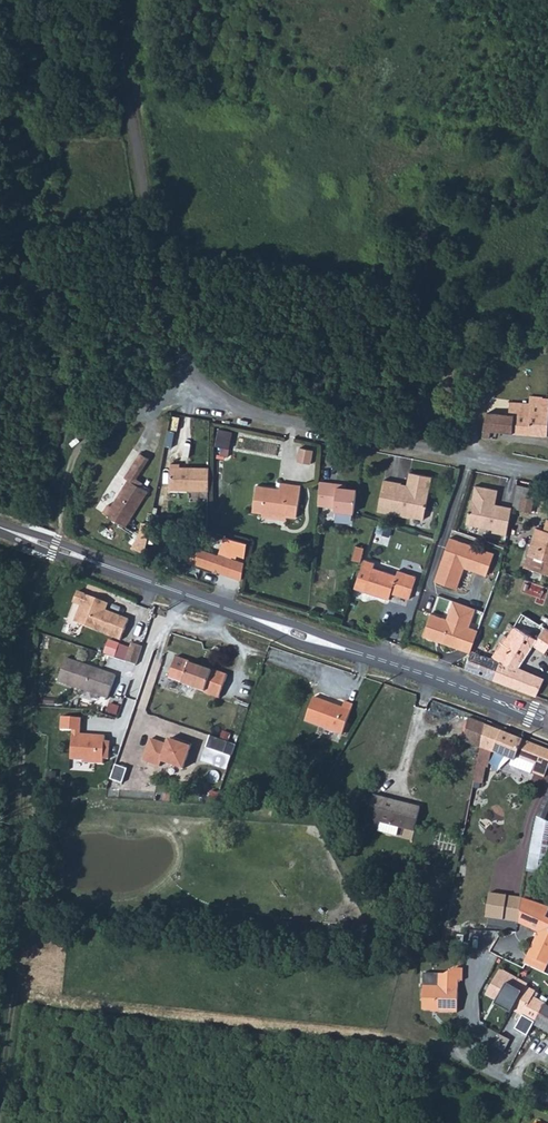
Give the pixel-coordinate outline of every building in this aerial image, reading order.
[(508,415),(513,415),(512,424),(512,434),(529,435),(546,437),(547,401),(547,400),(541,400),(541,398),(529,397),(528,405),(508,404),(508,415)] [(485,413),(482,431),(490,432),(512,434),(512,424),(513,415),(508,415),(485,413)] [(193,428),(194,417),(176,416),(175,427),(193,428)] [(221,429),(218,447),(224,448),(223,458),(231,460),(236,432),(221,429)] [(490,432),(482,431),(481,439),(489,440),(490,432)] [(297,447),(294,461),(307,464),(310,450),(297,447)] [(106,506),(101,514),(113,521),(124,527),(128,520),(136,507),(145,492),(132,484),(142,466),(146,459),(136,454),(128,468),(122,478),(125,480),(109,507),(106,506)] [(169,492),(209,491),(208,468),(193,468),(178,469),(178,466),(169,466),(169,492)] [(384,499),(377,497),(376,506),(375,510),(391,513),(395,509),(404,511),(406,515),(420,518),(427,484),(429,474),(407,470),(402,490),(397,488),(398,482),(387,479),(384,499)] [(381,478),(377,497),(384,499),(387,479),(381,478)] [(254,494),(252,507),(257,508),(295,516),(301,485),(281,481),(280,486),(257,482),(254,494)] [(317,482),(316,506),(332,507),(332,511),(349,513),(350,508),(351,489),(335,488),(335,484),(326,483),(317,482)] [(504,534),(511,507),(501,504),(500,507),(493,505),(494,502),(497,489),(475,484),(472,498),(470,497),(464,522),(490,528),(490,531),(504,534)] [(523,495),(520,509),(531,512),(535,497),(523,495)] [(349,513),(332,511),(332,519),(351,520),(352,513),(349,513)] [(535,583),(539,571),(547,574),(547,517),(543,528),(545,529),(542,537),(540,536),(533,533),(528,545),(539,549),(532,568),(528,567),(524,579),(535,583)] [(543,528),(535,525),(533,533),(540,536),(542,537),(545,529),(543,528)] [(136,548),(147,552),(151,543),(140,538),(136,548)] [(493,554),(449,538),(433,582),(455,589),(463,568),(485,576),(493,554)] [(528,567),(532,568),(539,549),(528,545),(521,564),(528,567)] [(353,546),(351,561),(358,562),(361,548),(353,546)] [(189,549),(185,561),(242,579),(245,563),(218,554),(218,556),(198,549),(198,552),(193,551),(189,549)] [(369,568),(362,592),(385,599),(386,596),(387,593),(405,599),(412,576),(394,570),(392,575),(369,568)] [(117,635),(125,614),(102,606),(99,605),(102,598),(87,592),(73,587),(69,599),(77,602),(71,618),(117,635)] [(469,650),(479,620),(470,617),(472,609),(450,602),(444,620),(428,615),(420,637),(434,642),(435,639),(439,640),(438,643),(468,653),(469,650)] [(547,633),(547,630),(519,612),(516,616),(514,620),(544,632),(547,633)] [(534,696),(537,687),(541,679),(516,667),(531,645),(542,652),(547,643),(547,633),(544,632),(514,620),(512,623),(506,635),(500,643),(498,642),(488,658),(478,655),(469,650),(468,653),(462,669),(495,681),(534,696)] [(129,637),(123,656),(133,659),(139,641),(129,637)] [(111,639),(106,654),(118,658),(123,643),(111,639)] [(216,695),(224,672),(210,667),(210,668),(198,664),(187,660),(187,659),(172,654),(165,675),(179,680),(179,681),(201,689),(201,690),(216,695)] [(108,683),(111,672),(61,655),(54,678),(104,695),(108,683)] [(303,719),(341,732),(351,701),(346,700),(342,699),(340,705),(311,696),(303,719)] [(78,730),(78,714),(69,713),(59,713),(58,726),(70,726),(69,755),(82,756),(82,758),(101,759),(102,754),(107,754),(107,736),(102,736),(103,731),(78,730)] [(480,745),(483,725),(483,724),(467,717),(463,740),(479,747),(480,745)] [(513,759),(521,739),(502,732),(483,725),(480,745),(487,748),(513,759)] [(235,745),(210,736),(206,747),(231,756),(235,745)] [(192,746),(168,738),(166,743),(150,738),(142,761),(158,766),(160,761),(184,769),(192,746)] [(521,739),(513,759),(512,763),(543,776),(547,763),(547,750),(521,739)] [(480,745),(479,747),(475,772),(482,774),(484,764),(482,764),(484,755),(485,755),(487,748),(480,745)] [(127,769),(117,765),(111,779),(121,783),(127,769)] [(475,772),(473,781),(481,782),(482,774),(475,772)] [(547,784),(537,813),(545,816),(547,807),(547,784)] [(373,795),(367,821),(379,825),(380,821),(414,829),(419,806),(396,800),(373,795)] [(540,819),(534,849),(547,852),(547,821),(540,819)] [(517,921),(537,929),(526,952),(547,962),(547,959),(547,916),(544,914),(547,906),(547,903),(546,902),(537,899),(521,892),(521,893),(517,921)] [(488,915),(494,916),(497,896),(492,896),(488,915)] [(497,896),(494,916),(507,918),(510,899),(497,896)] [(424,985),(423,1010),(436,1010),(436,1011),(458,1012),(458,1005),(460,979),(463,979),(463,966),(457,965),(445,973),(439,972),(438,986),(424,985)] [(520,990),(524,982),(498,968),(494,975),(505,981),(520,990)] [(485,993),(495,999),(505,981),(494,975),(485,993)] [(511,1008),(511,1007),(520,990),(505,981),(495,999),(495,1000),(502,1004),(511,1008)] [(521,1013),(534,1020),(544,1003),(528,994),(532,987),(524,982),(520,990),(511,1007),(521,1013)] [(544,1003),(534,1020),(547,1028),(547,1005),(544,1003)] [(506,1052),(511,1042),(502,1038),(497,1047),(506,1052)]
